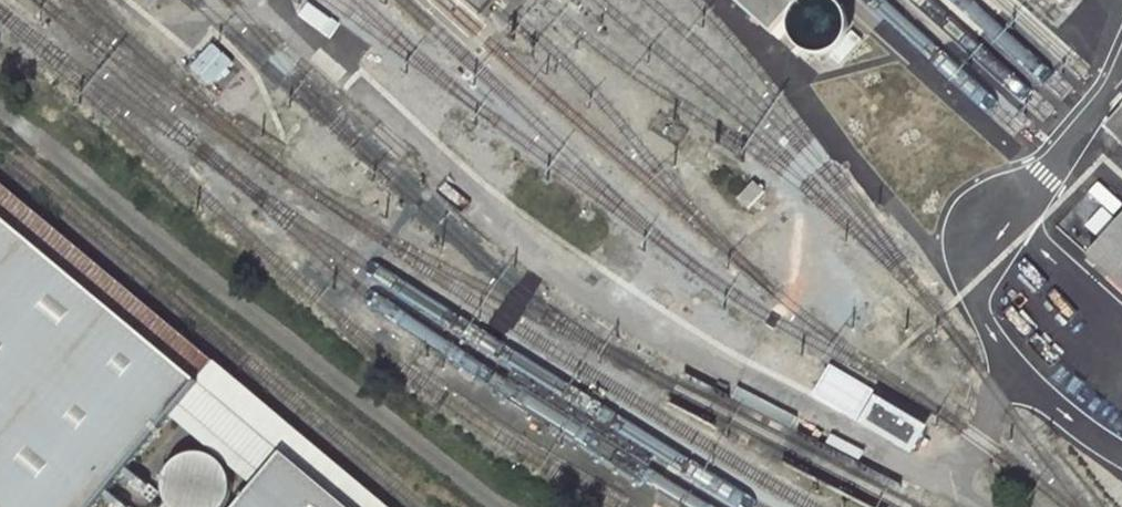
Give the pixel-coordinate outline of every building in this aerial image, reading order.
[(487,15),(499,2),(501,0),(471,0),(487,15)] [(778,27),(802,0),(747,0),(778,27)] [(806,15),(805,18),(806,25),(807,29),(811,35),(813,37),(820,41),(827,42),(834,42),(843,36),(847,31),(850,24),(850,17),(846,7),(840,2),(837,0),(819,0),(817,1),(810,6),(807,11),(806,15)] [(1109,124),(1121,136),(1121,110),(1109,124)] [(0,170),(0,208),(208,383),(226,361),(0,170)] [(0,208),(0,506),(102,506),(181,414),(208,383),(0,208)] [(1090,256),(1121,285),(1121,221),(1090,256)] [(1034,344),(1059,316),(1002,266),(977,295),(1034,344)] [(1072,347),(1053,378),(1078,393),(1097,362),(1072,347)] [(310,430),(226,361),(208,383),(181,414),(266,483),(292,452),(310,430)] [(853,390),(820,372),(812,386),(845,404),(853,390)] [(786,411),(738,386),(732,398),(779,423),(786,411)] [(877,394),(861,420),(913,452),(928,426),(877,394)] [(809,433),(838,449),(840,446),(869,461),(875,451),(816,420),(809,433)] [(310,430),(292,452),(360,506),(404,506),(310,430)] [(292,452),(266,483),(247,506),(360,506),(292,452)]
